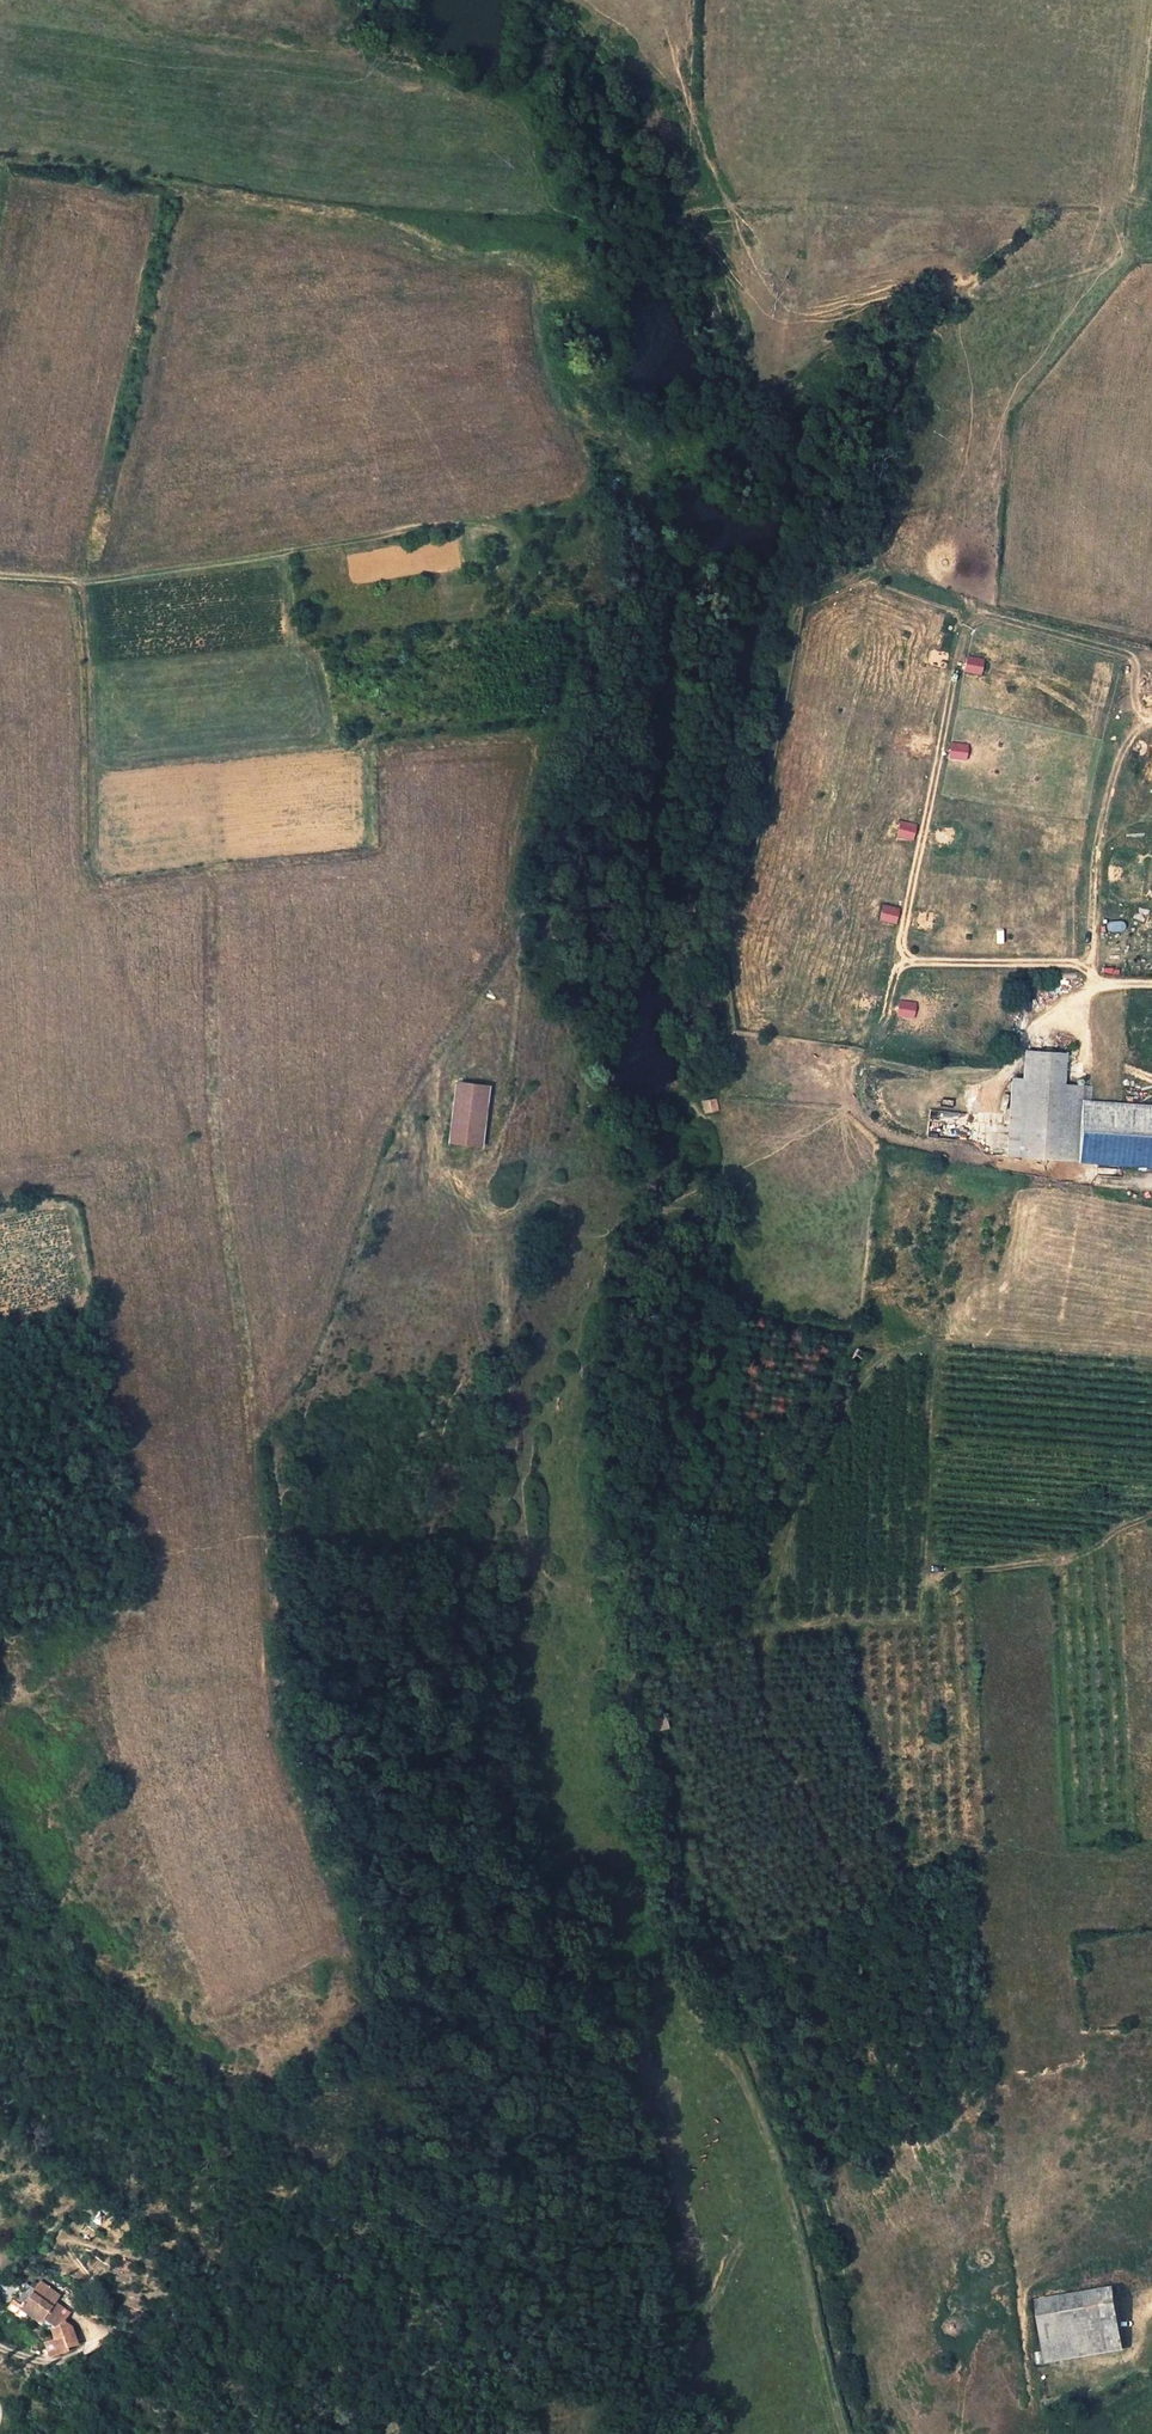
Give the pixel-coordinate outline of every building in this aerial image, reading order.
[(981,675),(985,659),(967,654),(963,670),(981,675)] [(344,731),(345,740),(353,739),(352,730),(344,731)] [(912,751),(930,755),(934,739),(916,735),(912,751)] [(895,835),(913,839),(917,822),(899,818),(895,835)] [(884,903),(879,919),(896,925),(901,908),(884,903)] [(878,1011),(881,994),(863,991),(860,1008),(878,1011)] [(1026,1053),(1024,1084),(1064,1088),(1066,1056),(1026,1053)] [(487,1080),(456,1074),(445,1130),(475,1137),(487,1080)] [(1081,1105),(1083,1090),(1064,1088),(1024,1084),(1012,1083),(1006,1158),(1151,1170),(1151,1110),(1081,1105)] [(718,1109),(715,1098),(702,1100),(705,1112),(718,1109)] [(859,1365),(866,1355),(857,1349),(850,1358),(859,1365)] [(667,1727),(664,1715),(652,1718),(655,1729),(667,1727)] [(743,1994),(739,1986),(729,1990),(733,1999),(743,1994)] [(753,2009),(748,2012),(751,2018),(751,2020),(757,2017),(753,2009)] [(743,2022),(751,2018),(748,2012),(740,2015),(743,2022)] [(815,2166),(811,2155),(803,2158),(807,2169),(815,2166)] [(27,2286),(14,2303),(22,2309),(20,2312),(40,2327),(45,2321),(49,2323),(53,2332),(65,2327),(60,2317),(64,2311),(57,2305),(61,2299),(40,2284),(35,2291),(27,2286)] [(1047,2361),(1123,2348),(1112,2287),(1036,2299),(1047,2361)] [(53,2332),(51,2333),(53,2342),(45,2345),(49,2357),(67,2350),(66,2347),(74,2344),(71,2332),(65,2327),(53,2332)] [(461,2380),(455,2371),(440,2380),(444,2386),(447,2384),(450,2388),(461,2380)]
